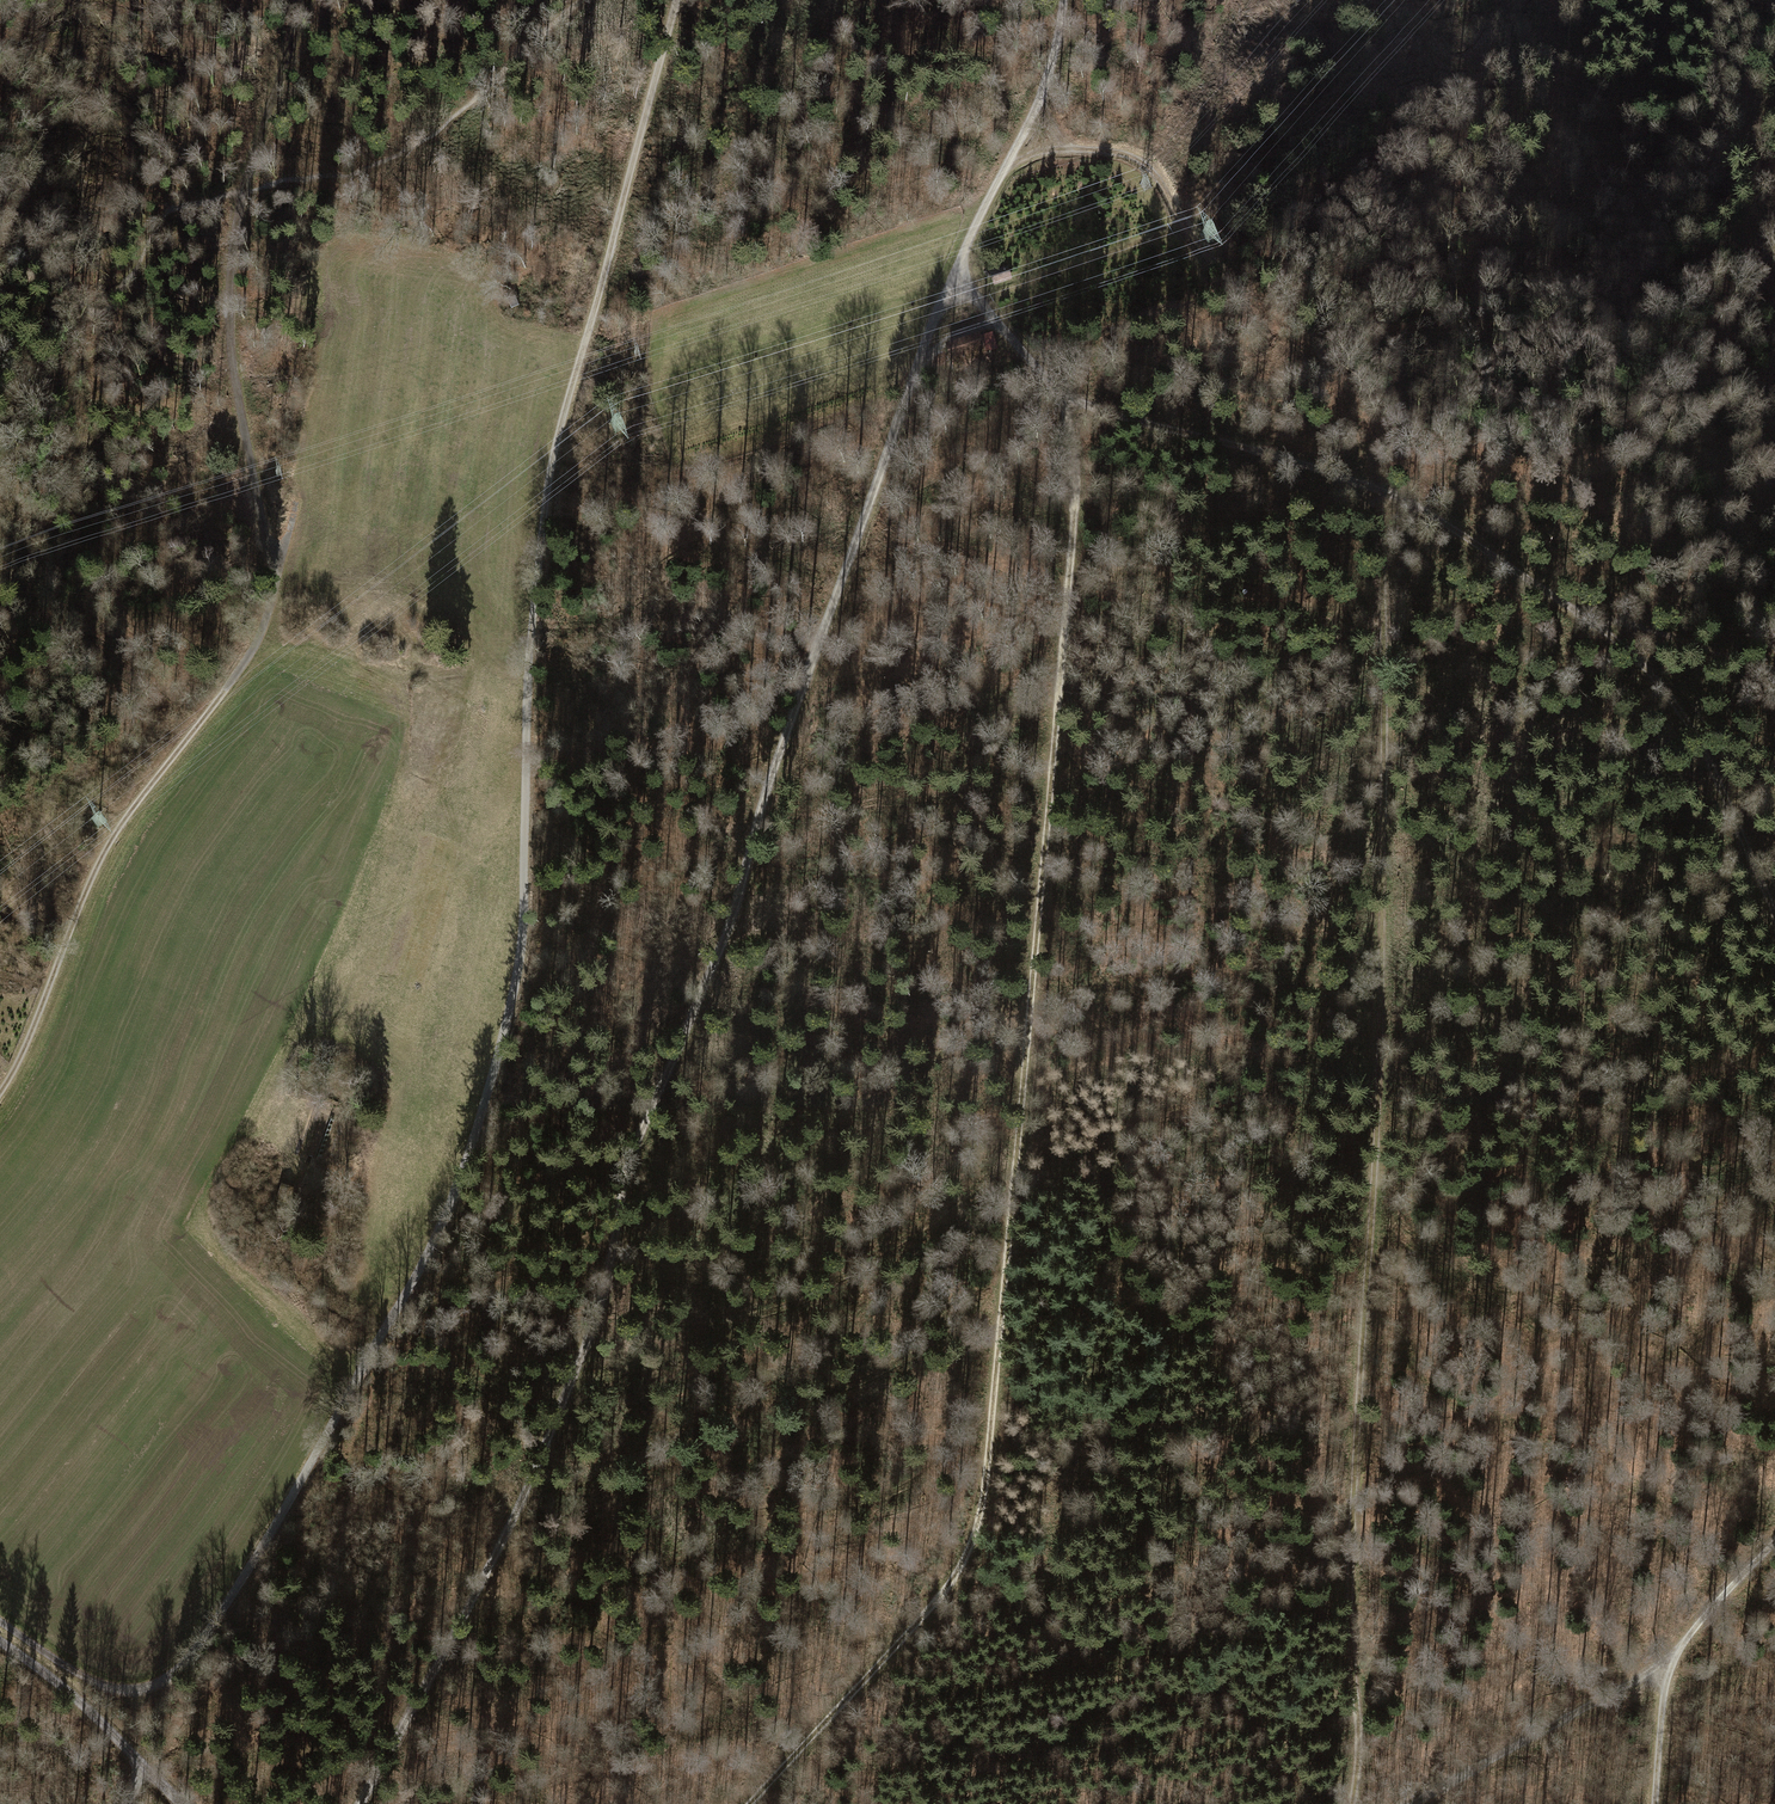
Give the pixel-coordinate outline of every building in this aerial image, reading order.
[(1008,266),(989,273),(994,286),(1012,280),(1008,266)] [(294,1188),(283,1185),(278,1199),(289,1202),(294,1188)]
